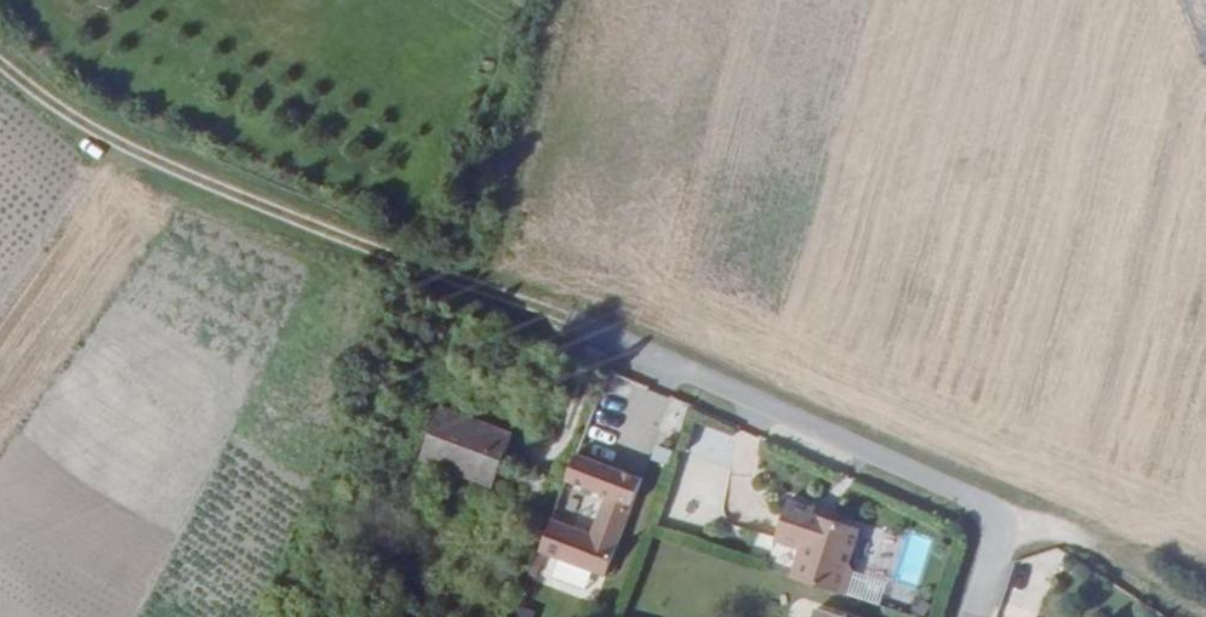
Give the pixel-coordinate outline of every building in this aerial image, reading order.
[(439,405),(421,456),(493,484),(513,433),(439,405)] [(689,456),(728,463),(733,435),(694,427),(689,456)] [(608,572),(645,475),(578,449),(553,515),(541,546),(608,572)] [(788,575),(842,592),(850,568),(846,559),(856,526),(812,512),(813,506),(786,496),(773,536),(800,544),(788,575)] [(837,512),(813,506),(812,512),(835,520),(837,512)] [(553,515),(534,510),(522,543),(540,550),(541,546),(553,515)] [(850,580),(847,593),(874,601),(878,588),(850,580)] [(1104,595),(1090,616),(1137,616),(1104,595)] [(812,616),(841,616),(814,608),(812,616)]
